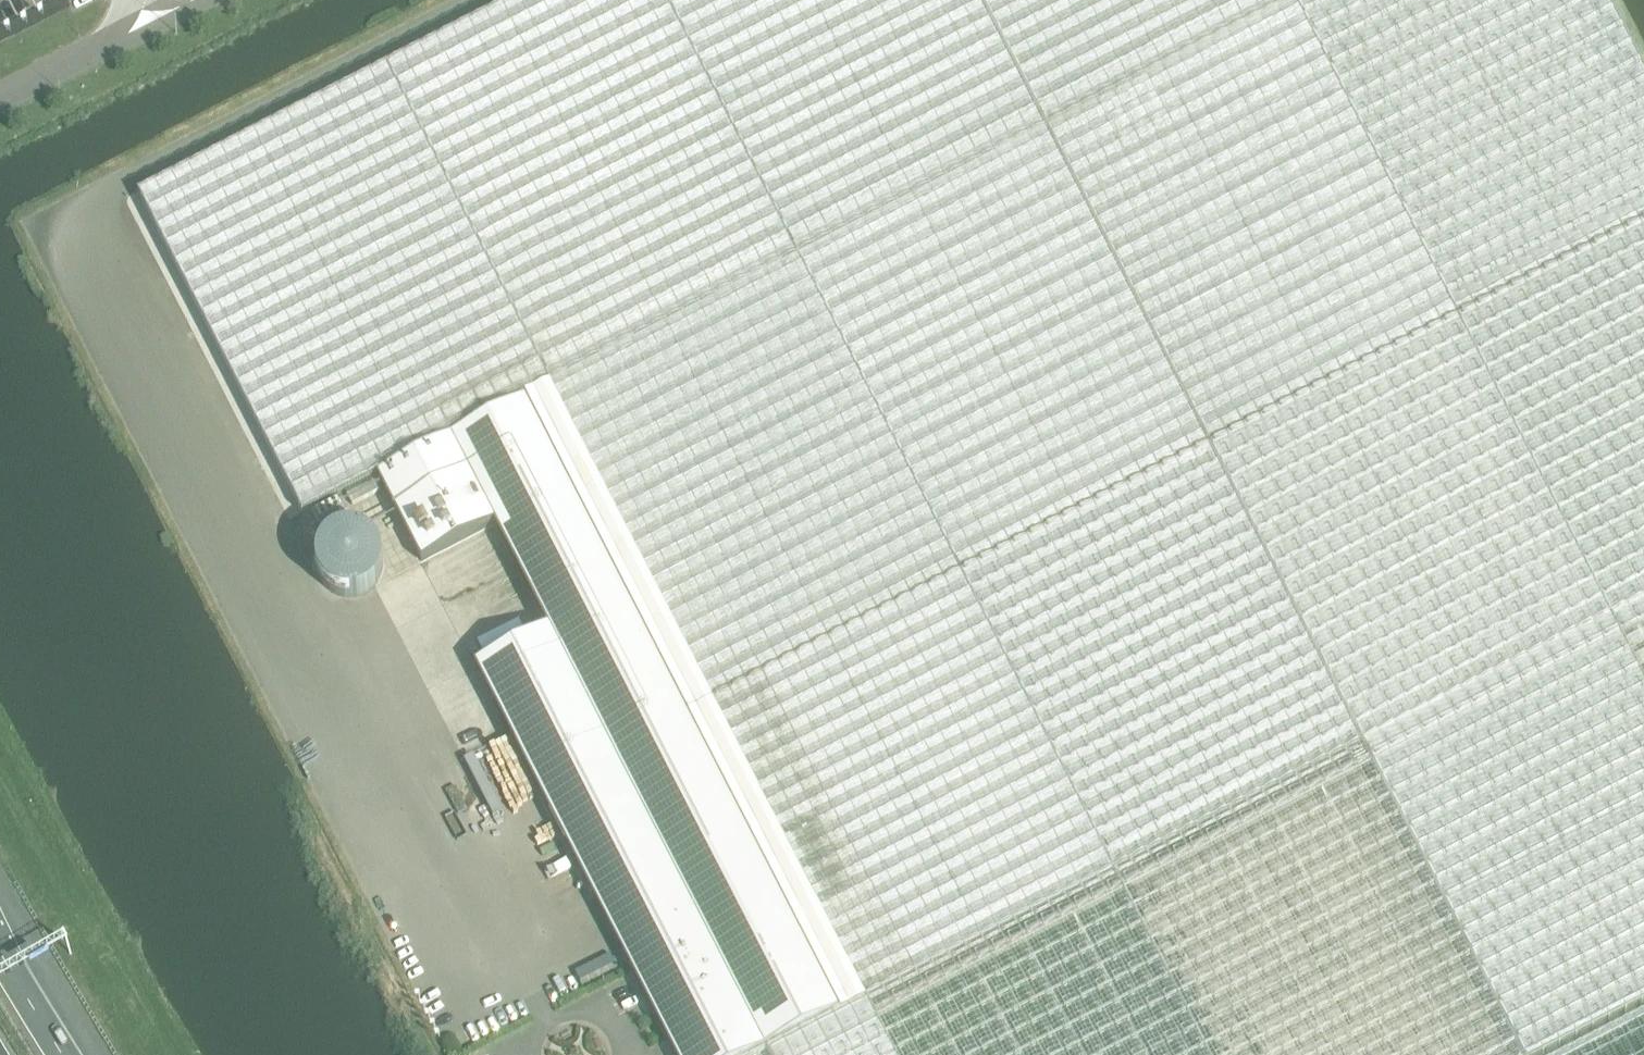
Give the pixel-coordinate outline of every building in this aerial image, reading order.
[(376,476),(423,564),(495,525),(548,628),(475,668),(676,1054),(1539,1054),(1643,1001),(1643,71),(1607,0),(518,0),(138,195),(302,514),(376,476)] [(377,545),(373,541),(369,537),(364,534),(358,532),(353,531),(347,531),(342,532),(336,533),(331,536),(327,539),(323,544),(319,548),(317,554),(316,559),(315,565),(316,571),(317,576),(320,581),(323,586),(327,590),(331,594),(337,596),(342,598),(348,599),(354,598),(359,597),(365,595),(370,592),(374,588),(377,583),(380,578),(382,573),(383,567),(383,561),(382,556),(380,550),(377,545)] [(1562,1054),(1643,1054),(1643,1013),(1562,1054)]
